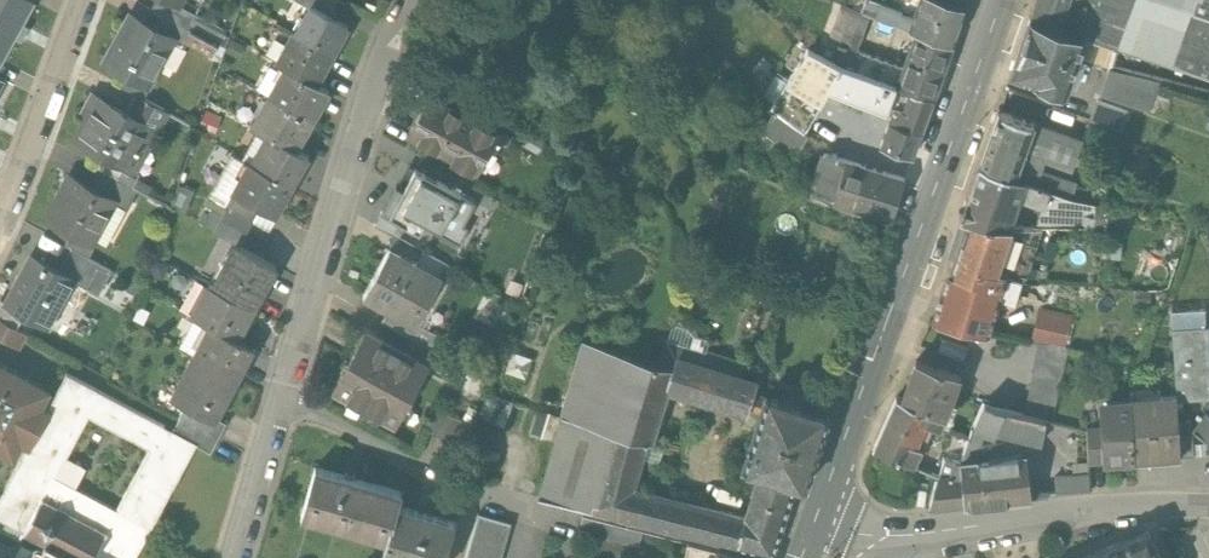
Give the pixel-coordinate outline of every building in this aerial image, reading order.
[(5,63),(37,4),(30,1),(29,0),(0,0),(0,60),(5,63)] [(195,18),(179,9),(161,0),(154,13),(162,18),(187,31),(195,18)] [(161,0),(179,9),(184,0),(161,0)] [(333,0),(298,0),(297,1),(311,8),(312,7),(326,15),(333,0)] [(860,13),(867,15),(894,25),(898,14),(899,13),(865,0),(864,0),(860,13)] [(941,0),(919,0),(912,19),(898,14),(894,25),(915,33),(951,46),(964,9),(941,0)] [(1030,21),(1118,51),(1118,50),(1208,80),(1208,0),(1036,0),(1030,21)] [(844,48),(841,55),(852,59),(855,51),(867,15),(860,13),(839,5),(827,40),(844,48)] [(297,35),(332,54),(347,26),(326,15),(312,7),(311,8),(297,35)] [(155,31),(130,18),(105,64),(148,88),(173,42),(173,41),(155,31)] [(182,47),(189,32),(187,31),(162,18),(155,31),(173,41),(173,42),(182,47)] [(195,18),(187,31),(189,32),(191,33),(217,47),(224,34),(195,18)] [(1036,87),(1064,97),(1069,81),(1075,83),(1082,63),(1076,61),(1083,40),(1030,22),(1011,76),(1037,85),(1036,87)] [(217,47),(191,33),(184,46),(210,60),(217,47)] [(332,54),(297,35),(294,33),(277,63),(285,67),(316,84),(332,54)] [(931,101),(951,46),(915,33),(902,68),(895,88),(911,94),(931,101)] [(227,52),(240,59),(247,46),(234,39),(227,52)] [(1116,52),(1102,47),(1095,68),(1109,73),(1116,52)] [(792,81),(822,100),(830,85),(840,69),(837,66),(811,50),(794,77),(792,81)] [(895,88),(902,68),(855,51),(852,59),(841,55),(837,66),(840,69),(865,77),(889,86),(895,88)] [(757,88),(776,106),(792,81),(794,77),(780,64),(757,88)] [(311,120),(327,90),(316,84),(285,67),(269,97),(311,120)] [(830,85),(857,97),(865,77),(840,69),(830,85)] [(1128,77),(1109,73),(1101,97),(1119,103),(1128,77)] [(881,107),(889,86),(865,77),(857,97),(881,107)] [(806,125),(822,100),(792,81),(776,106),(806,125)] [(881,107),(904,114),(911,94),(895,88),(889,86),(881,107)] [(925,120),(931,101),(911,94),(904,114),(925,120)] [(498,133),(430,96),(420,113),(422,114),(411,135),(454,158),(453,160),(472,171),(473,169),(477,171),(498,133)] [(135,97),(126,113),(148,125),(147,128),(154,131),(164,112),(135,97)] [(295,149),(311,120),(269,97),(252,127),(270,137),(271,136),(295,149)] [(99,99),(76,142),(125,168),(147,128),(148,125),(126,113),(99,99)] [(1129,113),(1099,103),(1092,123),(1122,133),(1129,113)] [(744,104),(727,122),(738,132),(754,114),(744,104)] [(207,110),(201,126),(216,133),(223,117),(207,110)] [(789,149),(795,154),(808,136),(772,110),(760,131),(772,140),(769,144),(785,155),(789,149)] [(1054,133),(998,113),(979,167),(1023,183),(1034,187),(1035,187),(1039,174),(1044,161),(1054,133)] [(912,160),(925,120),(904,114),(903,117),(900,116),(889,124),(880,150),(912,160)] [(1054,133),(1044,161),(1072,171),(1082,144),(1054,133)] [(292,186),(308,156),(295,149),(271,136),(270,137),(255,166),(292,186)] [(750,146),(738,166),(752,173),(762,151),(750,146)] [(823,147),(811,184),(836,192),(845,164),(823,147)] [(210,197),(227,206),(233,193),(250,163),(233,154),(210,197)] [(275,216),(292,186),(255,166),(250,163),(233,193),(256,206),(275,216)] [(865,170),(845,164),(836,192),(833,204),(852,210),(865,170)] [(1023,183),(979,167),(959,223),(967,225),(1008,229),(1020,194),(1023,183)] [(905,182),(865,170),(852,210),(892,222),(905,182)] [(92,190),(114,202),(113,204),(123,210),(135,216),(146,195),(102,171),(92,190)] [(460,195),(416,171),(397,205),(418,217),(441,229),(460,195)] [(1039,174),(1035,187),(1063,197),(1071,200),(1076,188),(1039,174)] [(70,231),(92,243),(96,236),(113,204),(114,202),(92,190),(71,179),(49,220),(70,231)] [(1023,183),(1020,194),(1025,196),(1023,201),(1044,209),(1045,206),(1060,211),(1063,197),(1035,187),(1034,187),(1023,183)] [(233,193),(227,206),(228,207),(249,218),(256,206),(233,193)] [(196,222),(214,232),(221,219),(228,207),(227,206),(210,197),(196,222)] [(113,204),(96,236),(106,241),(123,210),(113,204)] [(418,217),(397,205),(391,217),(406,225),(412,229),(418,217)] [(256,206),(249,218),(254,221),(269,229),(275,216),(256,206)] [(249,218),(228,207),(221,219),(247,233),(254,221),(249,218)] [(1094,229),(1105,229),(1107,213),(1096,212),(1094,229)] [(221,219),(214,232),(235,244),(240,246),(247,233),(221,219)] [(1008,229),(967,225),(951,273),(973,281),(977,269),(995,274),(1010,230),(1011,229),(1008,229)] [(995,274),(1024,282),(1040,229),(1010,230),(995,274)] [(73,250),(85,256),(92,243),(70,231),(63,244),(73,250)] [(252,308),(275,265),(240,246),(235,244),(213,286),(212,287),(252,308)] [(61,273),(74,280),(73,282),(86,289),(88,291),(102,266),(85,256),(73,250),(61,273)] [(412,265),(389,252),(364,296),(389,310),(416,325),(442,279),(416,265),(413,263),(412,265)] [(423,253),(416,265),(442,279),(448,267),(423,253)] [(74,280),(61,273),(33,258),(9,303),(8,305),(26,314),(49,327),(73,282),(74,280)] [(973,281),(951,273),(950,273),(934,323),(988,337),(999,300),(1018,306),(1024,282),(995,274),(977,269),(973,281)] [(73,282),(49,327),(62,334),(86,289),(73,282)] [(235,338),(252,308),(212,287),(213,286),(210,284),(193,316),(210,325),(210,324),(235,338)] [(26,314),(8,305),(9,303),(1,299),(0,302),(0,321),(17,330),(26,314)] [(409,338),(416,325),(389,310),(382,323),(409,338)] [(1033,342),(1064,348),(1070,319),(1039,313),(1033,342)] [(17,330),(0,321),(0,338),(18,348),(25,334),(17,330)] [(210,325),(193,354),(236,377),(253,347),(235,338),(210,324),(210,325)] [(439,338),(416,325),(409,338),(432,350),(439,338)] [(667,327),(656,363),(672,368),(675,357),(756,383),(760,369),(705,351),(709,340),(667,327)] [(1172,330),(1176,396),(1176,400),(1208,398),(1208,381),(1205,327),(1172,330)] [(428,366),(365,331),(350,358),(346,359),(341,367),(343,371),(333,389),(396,424),(405,407),(410,406),(413,400),(412,395),(428,366)] [(637,357),(586,340),(564,417),(557,442),(542,497),(596,510),(637,357)] [(1064,348),(1040,345),(1024,417),(1046,421),(1051,423),(1068,349),(1064,348)] [(511,351),(504,371),(525,378),(532,358),(511,351)] [(236,377),(193,354),(170,397),(187,406),(190,408),(191,406),(213,418),(214,417),(236,377)] [(656,363),(637,357),(596,510),(736,546),(745,517),(634,488),(647,440),(653,442),(669,389),(746,414),(747,410),(760,414),(766,398),(753,393),(756,383),(675,357),(672,368),(656,363)] [(903,401),(929,413),(925,423),(931,425),(941,428),(950,403),(952,403),(961,379),(937,370),(936,372),(916,364),(903,401)] [(0,371),(0,443),(11,449),(14,444),(26,450),(51,404),(39,398),(41,394),(0,371)] [(25,533),(26,530),(47,542),(77,557),(134,557),(195,445),(196,444),(172,431),(67,374),(51,404),(26,450),(0,498),(0,519),(25,533)] [(488,392),(480,416),(505,425),(513,401),(488,392)] [(1160,393),(1130,395),(1130,400),(1134,461),(1164,459),(1161,397),(1160,393)] [(1180,458),(1176,400),(1176,396),(1161,397),(1164,459),(1180,458)] [(806,488),(828,417),(766,398),(760,414),(743,470),(759,475),(794,485),(806,488)] [(903,401),(896,398),(875,448),(914,466),(921,451),(915,448),(921,435),(925,437),(931,425),(925,423),(929,413),(903,401)] [(1103,462),(1134,461),(1130,400),(1107,401),(1108,415),(1101,416),(1101,430),(1103,462)] [(993,409),(984,405),(969,439),(961,463),(978,463),(978,450),(984,434),(990,437),(992,437),(993,437),(995,436),(996,435),(996,434),(997,432),(1041,442),(1046,421),(1024,417),(993,409)] [(213,418),(191,406),(190,408),(187,406),(181,419),(216,438),(224,422),(214,417),(213,418)] [(529,434),(557,442),(564,417),(536,409),(529,434)] [(1206,413),(1191,432),(1208,445),(1208,416),(1206,413)] [(216,438),(181,419),(179,418),(172,431),(196,444),(195,445),(208,452),(216,438)] [(1088,463),(1103,462),(1101,430),(1086,431),(1088,463)] [(933,476),(938,478),(944,460),(954,463),(961,464),(961,463),(969,439),(953,433),(933,476)] [(961,463),(961,464),(962,478),(964,505),(1024,499),(1019,458),(1014,459),(1013,453),(988,456),(988,449),(981,450),(982,462),(978,463),(961,463)] [(961,464),(954,463),(953,478),(962,478),(961,464)] [(401,494),(318,470),(304,517),(388,542),(397,508),(401,494)] [(1089,474),(1056,478),(1058,495),(1090,492),(1089,474)] [(773,553),(794,485),(759,475),(745,517),(736,546),(767,555),(773,553)] [(930,508),(964,505),(962,478),(953,478),(938,478),(937,482),(930,508)] [(397,508),(388,542),(383,557),(446,557),(455,525),(397,508)] [(511,523),(479,513),(466,557),(502,557),(511,523)] [(608,539),(612,523),(583,516),(579,530),(608,539)] [(608,539),(639,548),(643,532),(612,523),(608,539)] [(1084,557),(1159,557),(1146,530),(1084,557)] [(47,542),(38,557),(77,557),(47,542)] [(717,551),(687,543),(684,557),(715,557),(717,551)]
